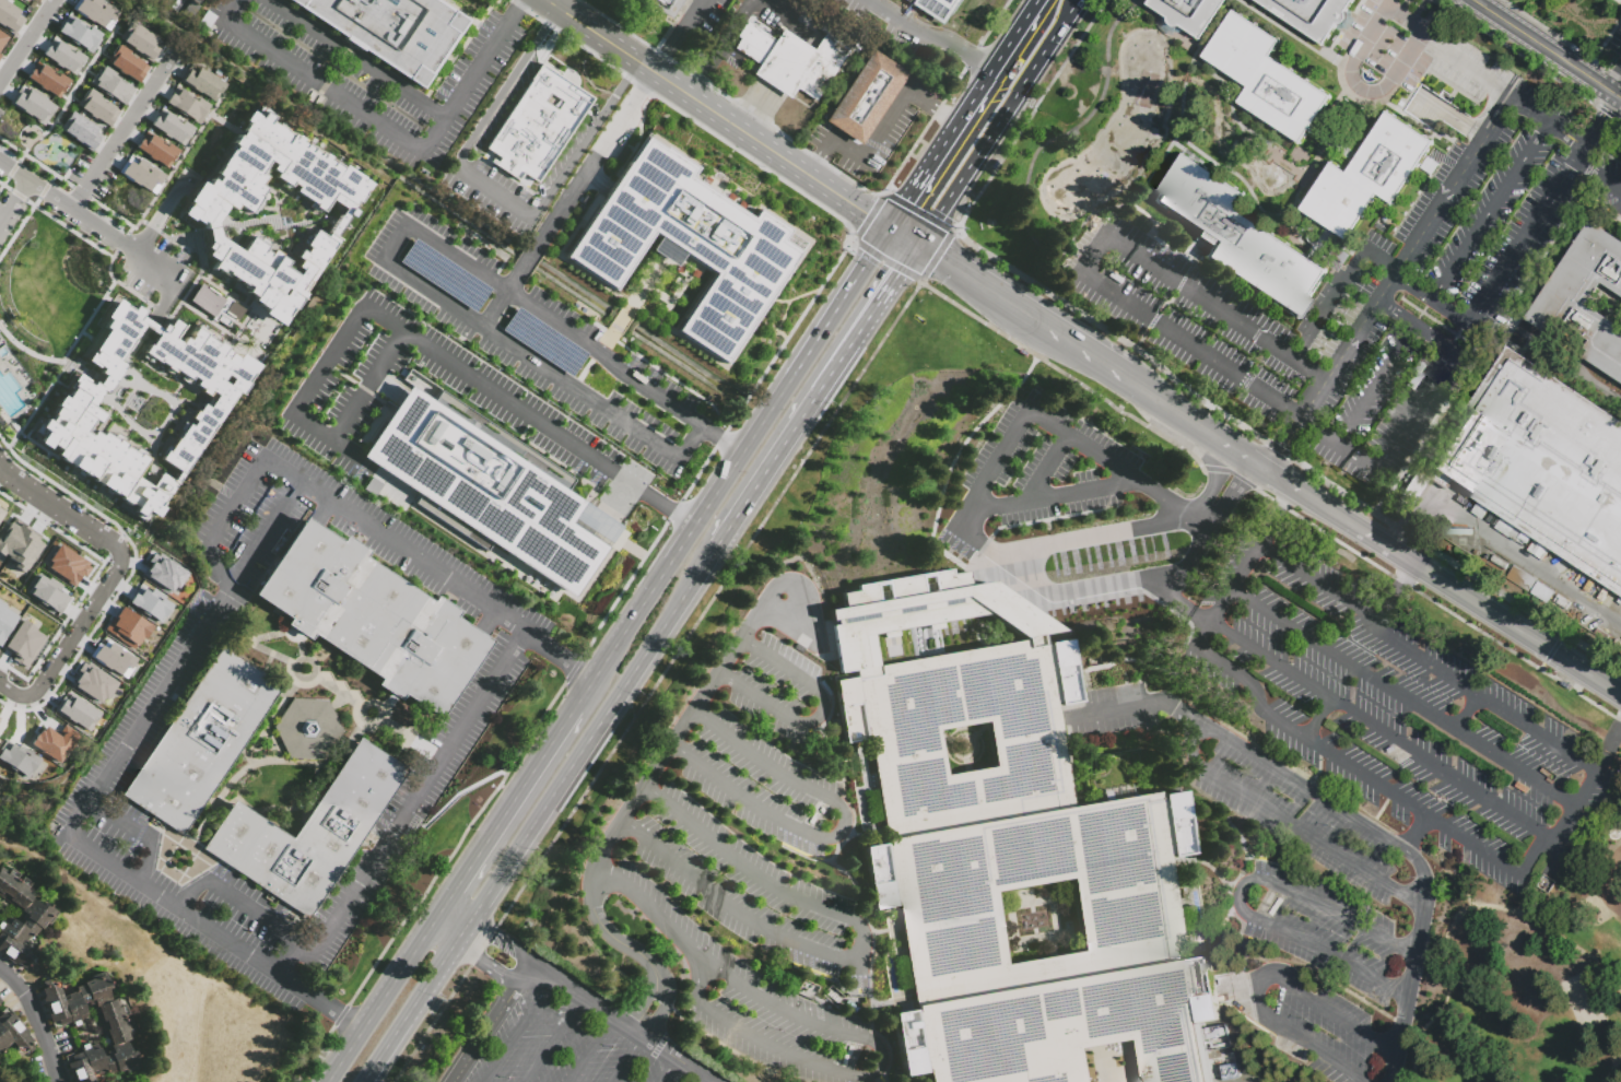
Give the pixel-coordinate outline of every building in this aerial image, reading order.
[(12,34),(25,15),(3,0),(0,0),(0,26),(12,34)] [(106,31),(114,20),(111,17),(116,11),(100,0),(75,0),(70,8),(106,31)] [(422,89),(290,0),(436,0),(467,21),(422,89)] [(672,22),(639,0),(686,0),(672,22)] [(950,20),(920,0),(963,0),(950,20)] [(1146,4),(1148,0),(1224,0),(1198,39),(1179,26),(1177,27),(1174,28),(1171,27),(1168,26),(1166,24),(1165,21),(1166,17),(1146,4)] [(1322,44),(1256,0),(1351,0),(1343,11),(1344,13),(1344,16),(1343,19),(1342,22),(1339,24),(1335,24),(1322,44)] [(186,13),(193,1),(202,7),(195,19),(186,13)] [(200,26),(211,11),(220,17),(209,33),(200,26)] [(55,32),(90,54),(101,35),(67,13),(55,32)] [(1332,99),(1302,146),(1241,106),(1250,90),(1206,60),(1235,14),(1281,44),(1271,60),(1332,99)] [(117,37),(129,45),(128,47),(150,62),(163,43),(128,20),(117,37)] [(785,32),(817,54),(827,37),(851,52),(819,102),(799,89),(791,101),(772,87),(763,82),(755,77),(761,68),(736,50),(742,42),(739,39),(749,24),(762,33),(777,43),(785,32)] [(9,37),(0,31),(0,50),(9,37)] [(40,54),(73,74),(84,57),(51,36),(40,54)] [(104,61),(136,82),(146,67),(115,45),(104,61)] [(825,124),(873,52),(908,77),(860,148),(825,124)] [(25,77),(57,97),(68,80),(36,59),(25,77)] [(536,60),(592,98),(538,181),(522,172),(518,179),(491,162),(492,160),(497,163),(501,157),(486,148),(533,78),(527,73),(536,60)] [(177,80),(197,93),(198,92),(212,101),(224,83),(190,61),(177,80)] [(87,82),(121,104),(132,89),(98,66),(87,82)] [(163,102),(197,124),(207,109),(204,108),(208,104),(175,83),(163,102)] [(8,102),(42,124),(54,105),(28,89),(26,92),(19,86),(8,102)] [(74,105),(107,126),(118,109),(85,89),(74,105)] [(149,124),(181,145),(192,128),(161,106),(149,124)] [(249,109),(259,116),(263,110),(272,116),(269,120),(341,166),(342,164),(369,181),(357,200),(354,198),(330,236),(334,238),(301,292),(302,293),(292,309),(290,307),(279,325),(261,313),(263,309),(250,299),(252,296),(245,292),(245,290),(239,286),(242,283),(227,274),(225,277),(210,267),(213,261),(203,256),(207,250),(202,247),(207,240),(208,240),(205,228),(205,223),(201,221),(199,224),(191,219),(190,221),(180,214),(187,202),(186,201),(198,181),(205,186),(227,151),(224,149),(235,133),(237,136),(245,122),(242,120),(249,109)] [(91,151),(58,128),(70,110),(103,132),(91,151)] [(1349,243),(1303,212),(1334,166),(1348,176),(1388,115),(1434,145),(1394,207),(1378,197),(1349,243)] [(133,146),(165,167),(177,150),(144,129),(133,146)] [(566,261),(648,136),(701,169),(693,181),(756,222),(761,214),(791,234),(785,245),(801,256),(729,365),(682,334),(719,277),(658,236),(620,295),(566,261)] [(117,170),(148,191),(148,190),(153,193),(161,183),(158,181),(163,174),(130,153),(126,161),(125,160),(117,170)] [(1328,274),(1297,320),(1207,259),(1217,244),(1155,203),(1186,157),(1247,198),(1237,213),(1328,274)] [(1420,170),(1428,158),(1440,166),(1432,178),(1420,170)] [(1590,221),(1620,241),(1620,296),(1602,284),(1588,306),(1620,328),(1620,382),(1608,374),(1585,357),(1589,351),(1585,349),(1590,341),(1576,331),(1572,339),(1552,327),(1548,333),(1526,319),(1590,221)] [(187,299),(211,316),(210,318),(214,321),(216,319),(225,326),(230,320),(231,321),(233,318),(235,319),(242,308),(231,301),(232,298),(225,295),(224,298),(199,282),(187,299)] [(115,298),(104,317),(107,319),(103,327),(106,329),(85,360),(99,369),(98,372),(103,375),(97,384),(92,381),(91,383),(73,372),(66,384),(71,388),(66,398),(61,395),(50,412),(54,414),(49,420),(43,416),(30,437),(134,507),(133,510),(141,516),(144,510),(154,516),(235,392),(238,395),(247,383),(245,381),(256,364),(238,353),(236,357),(224,349),(225,346),(218,341),(215,343),(203,336),(205,332),(195,326),(189,334),(190,334),(187,340),(183,337),(179,343),(173,339),(181,325),(171,319),(166,326),(161,322),(157,328),(139,316),(143,310),(138,307),(133,305),(130,309),(115,298)] [(1508,346),(1620,421),(1620,606),(1614,602),(1619,596),(1608,588),(1604,586),(1594,579),(1589,576),(1529,538),(1525,544),(1516,538),(1520,531),(1513,527),(1506,537),(1492,528),(1499,517),(1487,509),(1480,519),(1469,513),(1476,502),(1446,482),(1442,489),(1420,474),(1426,463),(1429,464),(1502,353),(1503,354),(1508,346)] [(1029,355),(1026,358),(1018,353),(1019,350),(1029,355)] [(513,374),(507,369),(513,362),(522,368),(519,374),(517,376),(513,374)] [(364,459),(410,389),(586,505),(572,527),(608,551),(576,599),(364,459)] [(2,555),(0,554),(0,524),(1,522),(5,525),(12,516),(27,526),(27,528),(38,534),(35,541),(42,544),(23,573),(10,564),(12,561),(7,557),(8,556),(3,553),(2,555)] [(436,599),(459,614),(456,620),(492,644),(442,721),(406,697),(401,703),(378,687),(381,682),(315,637),(310,643),(287,627),(291,622),(255,597),(306,520),(342,544),(345,539),(369,554),(365,560),(433,604),(436,599)] [(46,567),(73,585),(80,575),(83,577),(90,567),(86,565),(89,562),(77,554),(77,556),(57,543),(47,560),(49,562),(46,567)] [(141,575),(168,592),(172,587),(175,589),(186,573),(167,561),(168,560),(157,552),(156,555),(152,552),(145,561),(149,563),(141,575)] [(1513,566),(1538,581),(1529,593),(1505,578),(1513,566)] [(1196,1021),(1206,1081),(1137,1081),(1130,1043),(1081,1051),(1087,1081),(930,1081),(927,1067),(924,1068),(925,1072),(903,1077),(892,1013),(913,1010),(913,1012),(917,1011),(897,901),(895,901),(896,905),(873,909),(862,847),(884,843),(885,847),(890,846),(870,733),(865,734),(866,738),(844,741),(834,680),(855,677),(855,678),(858,678),(856,669),(839,672),(829,610),(844,607),(842,592),(857,590),(857,586),(950,569),(951,575),(965,572),(967,585),(991,580),(1062,631),(1042,635),(1043,646),(1047,645),(1047,643),(1068,639),(1074,671),(1079,699),(1057,703),(1057,701),(1054,701),(1072,807),(1156,791),(1158,798),(1160,798),(1159,795),(1180,791),(1191,852),(1171,857),(1171,854),(1167,855),(1187,964),(1189,964),(1188,961),(1209,957),(1220,1020),(1199,1023),(1198,1021),(1196,1021)] [(24,591),(57,613),(68,598),(57,590),(61,585),(49,577),(47,579),(37,573),(24,591)] [(1588,592),(1584,589),(1589,576),(1594,579),(1588,592)] [(1538,581),(1553,591),(1546,604),(1529,593),(1538,581)] [(127,602),(158,623),(171,604),(162,599),(164,596),(151,587),(149,592),(138,585),(127,602)] [(1602,602),(1598,599),(1604,586),(1608,588),(1602,602)] [(16,616),(3,608),(4,605),(0,603),(0,641),(16,616)] [(103,628),(132,648),(140,636),(142,638),(151,625),(120,605),(113,616),(110,615),(103,628)] [(1586,624),(1575,618),(1578,611),(1590,619),(1586,624)] [(21,619),(34,627),(33,630),(44,637),(24,667),(11,659),(14,655),(2,647),(21,619)] [(87,655),(124,679),(131,667),(129,666),(134,658),(106,638),(102,645),(96,642),(87,655)] [(221,648),(282,689),(184,838),(124,798),(221,648)] [(70,684),(98,703),(102,698),(105,699),(116,682),(95,668),(96,667),(87,661),(85,665),(82,661),(75,671),(77,673),(70,684)] [(1563,682),(1570,686),(1567,691),(1561,685),(1563,682)] [(52,709),(87,731),(99,713),(81,702),(82,701),(70,693),(67,698),(61,695),(52,709)] [(274,727),(293,698),(328,699),(343,731),(325,760),(290,757),(274,727)] [(28,743),(58,763),(78,733),(63,724),(56,734),(42,724),(28,743)] [(1565,730),(1584,742),(1581,748),(1562,736),(1565,730)] [(359,737),(407,769),(308,918),(203,848),(235,799),(292,837),(359,737)] [(0,744),(0,759),(27,777),(38,758),(31,754),(33,751),(20,742),(16,748),(3,739),(0,744)] [(1611,780),(1604,789),(1599,786),(1607,776),(1611,780)] [(818,814),(813,812),(820,804),(823,807),(818,814)] [(13,966),(0,957),(0,920),(4,924),(10,917),(17,924),(23,915),(22,914),(23,912),(15,906),(13,907),(0,899),(0,872),(8,877),(11,871),(32,885),(27,891),(34,895),(32,899),(42,906),(45,901),(59,912),(48,927),(46,925),(42,931),(38,928),(24,948),(32,953),(34,953),(37,963),(32,972),(26,968),(25,971),(17,966),(13,966)] [(1276,896),(1269,906),(1266,904),(1271,894),(1276,896)] [(1272,918),(1269,916),(1282,896),(1285,898),(1272,918)] [(126,1071),(96,1081),(73,1081),(66,1059),(80,1054),(79,1049),(91,1044),(94,1051),(103,1048),(104,1054),(111,1050),(111,1047),(113,1046),(109,1037),(106,1038),(99,1018),(102,1016),(98,1009),(95,1010),(93,1005),(86,1008),(87,1013),(85,1014),(87,1021),(83,1023),(83,1025),(71,1030),(70,1025),(54,1032),(44,1002),(45,999),(43,991),(45,990),(43,985),(52,980),(60,986),(64,997),(78,992),(78,989),(85,987),(84,983),(108,975),(113,985),(109,987),(115,1001),(117,1000),(119,1009),(126,1005),(129,1015),(126,1016),(127,1021),(131,1021),(134,1031),(129,1033),(131,1040),(130,1042),(133,1051),(137,1050),(143,1068),(127,1074),(126,1071)] [(818,987),(811,1000),(795,992),(801,979),(818,987)] [(835,993),(838,997),(837,999),(841,1001),(837,1005),(826,997),(831,992),(834,996),(835,993)] [(12,1045),(0,1055),(0,1019),(1,1018),(0,1015),(7,1009),(35,1039),(31,1044),(35,1049),(27,1058),(16,1057),(16,1049),(12,1045)] [(1301,1062),(1306,1052),(1312,1054),(1305,1066),(1301,1062)] [(1223,1081),(1221,1067),(1237,1063),(1240,1079),(1223,1081)]
